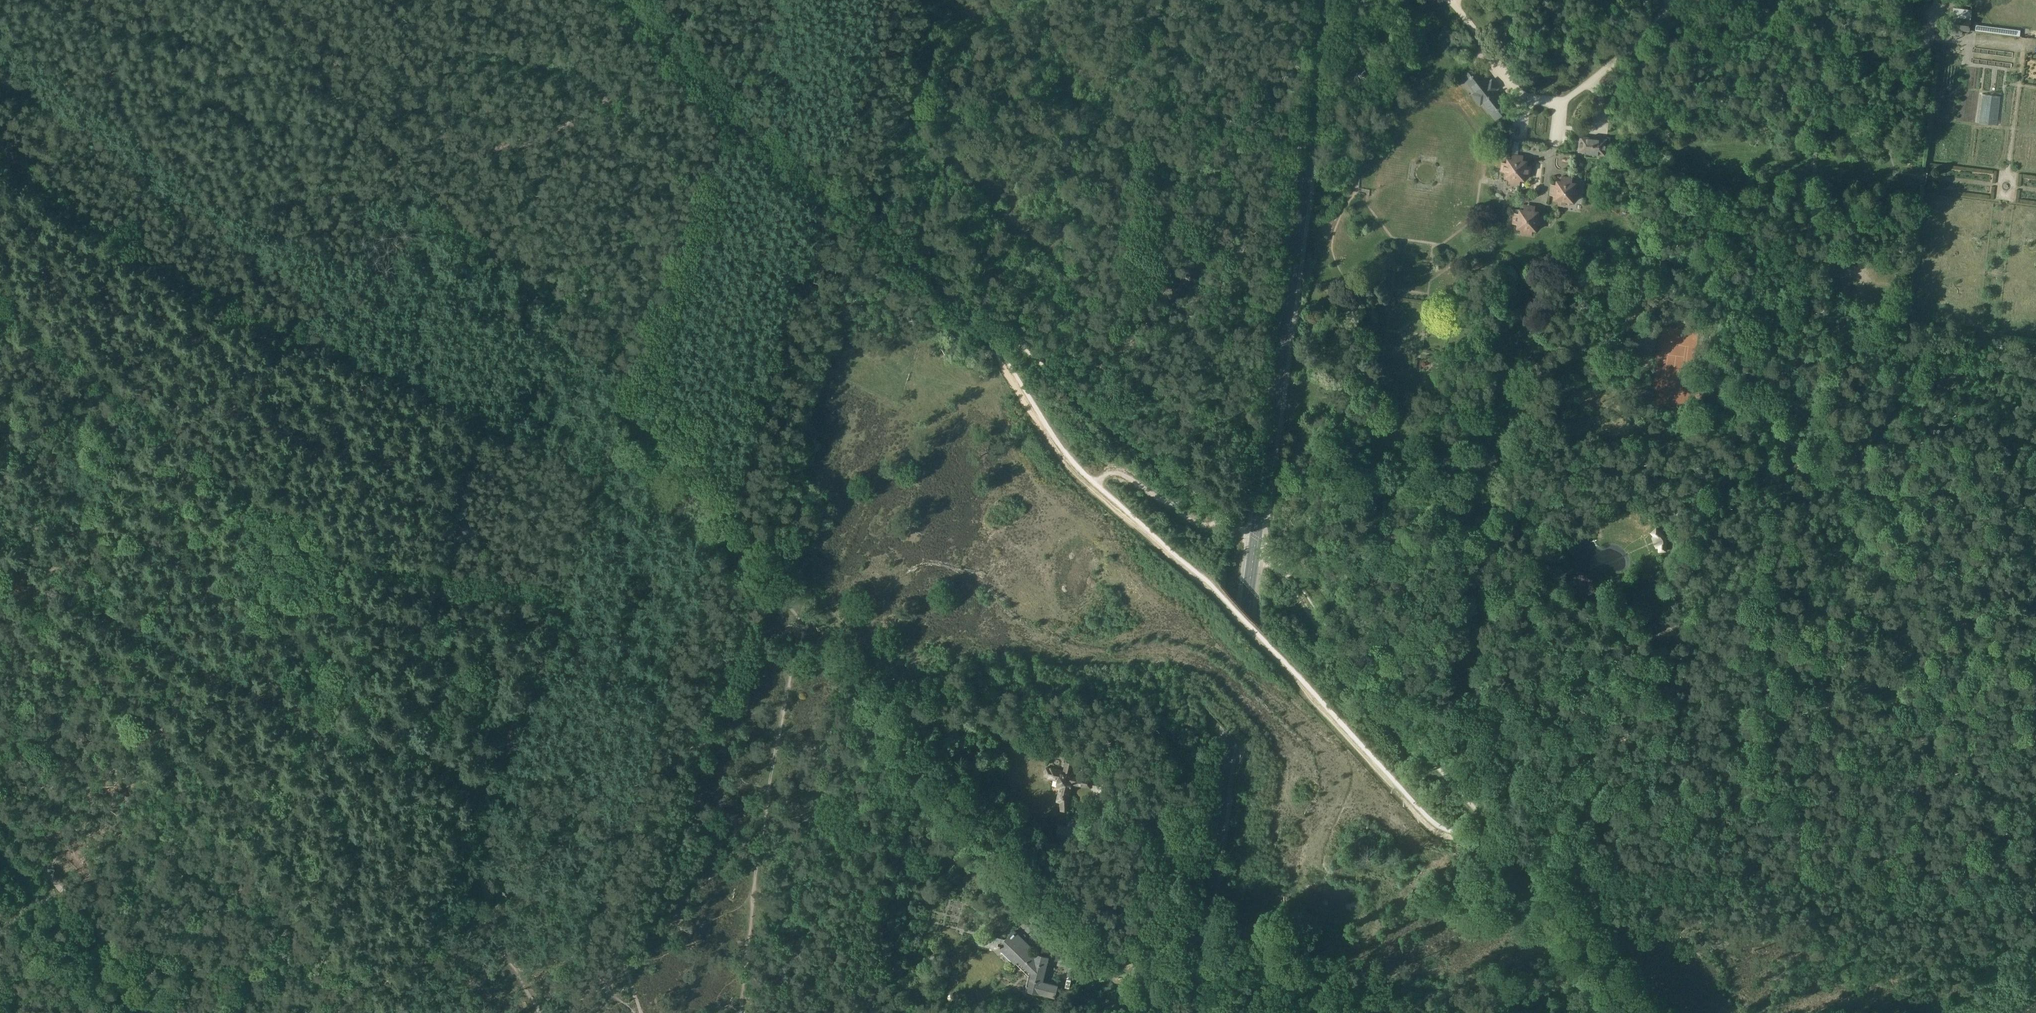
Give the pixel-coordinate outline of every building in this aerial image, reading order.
[(1970,18),(1952,16),(1950,33),(1962,35),(1962,29),(1969,29),(1970,18)] [(2021,30),(1976,24),(1975,30),(2020,36),(2021,30)] [(1487,83),(1483,77),(1475,67),(1463,76),(1475,92),(1473,93),(1480,103),(1482,101),(1496,118),(1507,109),(1493,90),(1497,87),(1491,80),(1487,83)] [(1606,139),(1581,136),(1579,151),(1598,153),(1604,154),(1606,139)] [(1501,171),(1506,171),(1505,177),(1524,179),(1525,167),(1530,168),(1530,166),(1526,165),(1526,161),(1516,160),(1517,155),(1513,154),(1512,159),(1508,158),(1507,162),(1502,162),(1501,171)] [(1550,194),(1555,195),(1554,199),(1573,201),(1573,197),(1579,198),(1580,189),(1575,188),(1575,182),(1571,182),(1572,177),(1561,176),(1560,180),(1557,180),(1556,184),(1551,183),(1550,194)] [(1517,227),(1522,228),(1521,232),(1532,233),(1533,223),(1542,224),(1543,216),(1538,215),(1538,211),(1534,210),(1535,205),(1531,205),(1530,209),(1520,208),(1517,227)] [(1710,353),(1702,359),(1707,366),(1715,361),(1710,353)] [(1424,406),(1416,409),(1417,410),(1416,410),(1418,415),(1426,413),(1424,406)] [(1651,534),(1653,536),(1651,537),(1656,547),(1658,547),(1658,551),(1665,551),(1665,537),(1657,529),(1651,534)] [(1057,800),(1060,801),(1061,810),(1068,810),(1068,798),(1071,785),(1072,784),(1090,788),(1091,780),(1072,776),(1073,773),(1070,773),(1073,763),(1066,762),(1064,771),(1051,768),(1051,769),(1047,768),(1045,775),(1049,776),(1049,777),(1058,780),(1057,787),(1060,787),(1057,800)] [(1075,828),(1058,825),(1056,838),(1073,841),(1075,828)] [(977,943),(997,948),(1000,949),(1016,963),(1018,961),(1032,973),(1029,986),(1027,985),(1026,990),(1041,993),(1055,996),(1058,985),(1043,981),(1048,957),(1034,953),(1034,954),(1022,943),(1023,941),(1014,931),(1005,940),(980,934),(977,943)]
